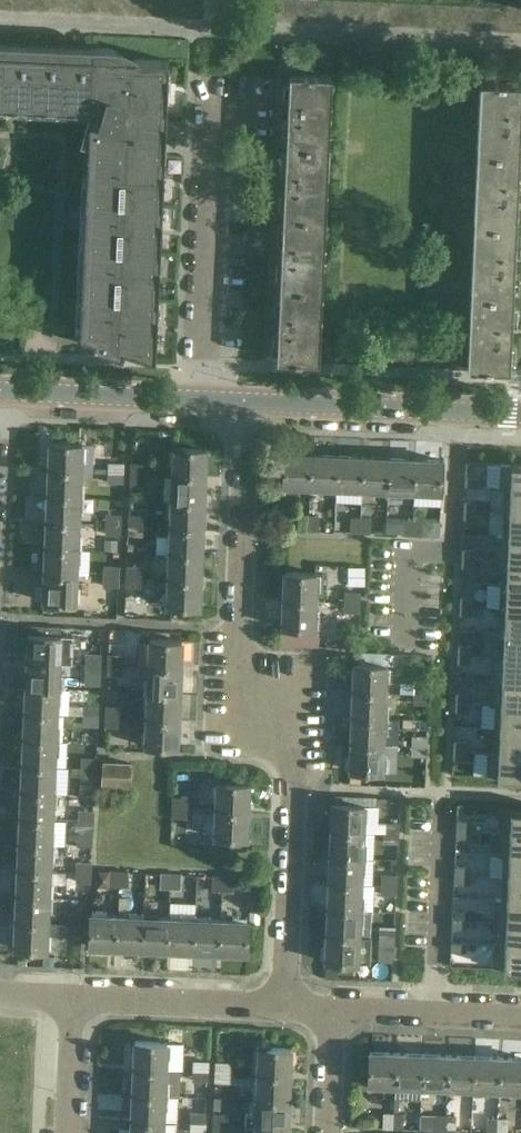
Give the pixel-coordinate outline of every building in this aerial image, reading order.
[(79,334),(93,339),(91,345),(121,355),(123,348),(155,358),(168,59),(135,58),(129,62),(126,58),(122,55),(116,51),(111,49),(106,49),(0,44),(0,105),(89,109),(88,118),(82,139),(87,141),(79,334)] [(289,74),(286,145),(329,147),(332,76),(313,75),(313,74),(308,74),(308,75),(289,74)] [(519,155),(520,106),(520,84),(505,83),(505,82),(497,82),(497,83),(479,82),(477,153),(519,155)] [(326,218),(329,147),(286,145),(284,216),(326,218)] [(516,226),(519,155),(477,153),(474,224),(516,226)] [(326,218),(284,216),(283,229),(280,287),(323,289),(326,229),(326,218)] [(474,224),(471,296),(513,298),(516,226),(474,224)] [(319,361),(323,289),(280,287),(276,359),(294,360),(294,361),(301,361),(301,360),(319,361)] [(510,370),(513,298),(471,296),(468,368),(486,369),(492,369),(510,370)] [(82,443),(78,443),(50,442),(49,469),(81,470),(82,443)] [(206,450),(176,448),(174,448),(173,474),(204,476),(206,450)] [(285,453),(283,483),(283,485),(308,486),(310,454),(285,453)] [(336,455),(310,454),(308,486),(335,487),(336,455)] [(362,456),(336,455),(335,487),(361,488),(362,456)] [(389,457),(362,456),(361,488),(388,489),(389,457)] [(415,459),(389,457),(388,489),(414,490),(415,459)] [(440,492),(441,460),(415,459),(414,490),(440,492)] [(123,463),(107,462),(107,471),(123,472),(123,463)] [(499,487),(503,488),(520,488),(520,463),(500,462),(499,473),(499,487)] [(147,464),(132,463),(131,474),(147,475),(147,464)] [(80,497),(81,470),(49,469),(48,495),(80,497)] [(106,483),(123,484),(123,472),(107,471),(106,483)] [(146,485),(147,475),(131,474),(131,485),(146,485)] [(173,474),(172,501),(203,502),(204,476),(173,474)] [(465,478),(464,487),(478,488),(479,479),(465,478)] [(502,511),(520,512),(520,488),(503,488),(502,511)] [(79,522),(80,497),(48,495),(47,522),(79,522)] [(172,501),(171,527),(202,528),(203,502),(172,501)] [(464,502),(463,511),(477,512),(477,503),(464,502)] [(463,511),(463,520),(477,521),(477,512),(463,511)] [(501,536),(520,537),(520,512),(502,511),(501,536)] [(121,515),(105,515),(105,523),(121,523),(121,515)] [(146,516),(129,515),(129,526),(145,526),(146,516)] [(298,515),(297,531),(308,532),(309,515),(298,515)] [(319,532),(319,515),(309,515),(308,532),(319,532)] [(350,517),(349,533),(359,533),(360,517),(350,517)] [(370,534),(370,518),(360,517),(359,533),(370,534)] [(387,519),(386,533),(396,533),(397,519),(387,519)] [(400,519),(400,536),(412,536),(413,520),(400,519)] [(439,521),(413,520),(412,536),(438,538),(439,521)] [(78,549),(79,522),(47,522),(46,548),(78,549)] [(104,535),(121,536),(121,523),(105,523),(104,535)] [(129,536),(145,537),(145,526),(129,526),(129,536)] [(202,528),(171,527),(170,553),(201,554),(202,528)] [(496,559),(501,560),(520,560),(520,537),(501,536),(497,536),(496,559)] [(77,575),(78,549),(46,548),(45,574),(77,575)] [(462,550),(461,559),(475,560),(475,551),(462,550)] [(170,553),(169,580),(200,581),(201,554),(170,553)] [(461,559),(461,568),(475,569),(475,560),(461,559)] [(500,584),(520,584),(520,560),(501,560),(500,584)] [(119,567),(103,566),(102,576),(118,577),(119,567)] [(127,567),(126,578),(143,578),(143,568),(127,567)] [(284,599),(315,601),(317,574),(285,573),(284,599)] [(43,600),(74,601),(76,602),(77,575),(45,574),(43,600)] [(102,587),(118,587),(118,577),(102,576),(102,587)] [(142,589),(143,578),(126,578),(126,588),(142,589)] [(169,580),(168,605),(168,606),(154,605),(153,619),(174,620),(175,605),(198,606),(200,581),(169,580)] [(499,608),(520,609),(520,584),(500,584),(499,608)] [(360,593),(344,592),(343,602),(359,603),(360,593)] [(460,598),(459,606),(473,607),(473,598),(460,598)] [(314,628),(315,601),(284,599),(283,627),(314,628)] [(359,613),(359,603),(343,602),(343,613),(359,613)] [(459,606),(459,615),(473,616),(473,607),(459,606)] [(498,631),(520,633),(520,609),(499,608),(498,631)] [(497,656),(520,657),(520,633),(498,631),(497,656)] [(61,635),(60,635),(30,634),(28,660),(59,662),(61,635)] [(151,639),(150,665),(181,666),(183,640),(151,639)] [(457,645),(457,654),(471,655),(471,646),(457,645)] [(84,664),(100,665),(101,654),(85,653),(84,664)] [(126,655),(109,654),(108,665),(125,665),(126,655)] [(457,654),(457,663),(471,664),(471,655),(457,654)] [(490,680),(520,681),(520,657),(497,656),(491,655),(490,679),(490,680)] [(28,660),(27,687),(58,688),(59,662),(28,660)] [(100,665),(84,664),(84,675),(100,675),(100,665)] [(354,664),(353,691),(385,692),(386,665),(354,664)] [(108,675),(125,676),(125,665),(108,665),(108,675)] [(150,665),(148,692),(180,693),(181,666),(150,665)] [(489,704),(495,704),(520,705),(520,681),(490,680),(489,704)] [(412,693),(428,694),(429,684),(413,683),(412,693)] [(27,687),(26,713),(57,714),(58,688),(27,687)] [(353,691),(352,717),(384,718),(385,692),(353,691)] [(148,692),(147,718),(179,719),(180,693),(148,692)] [(428,694),(412,693),(412,704),(428,705),(428,694)] [(455,693),(455,702),(469,703),(469,694),(455,693)] [(455,702),(455,711),(468,712),(469,703),(455,702)] [(493,728),(520,729),(520,705),(495,704),(493,728)] [(82,716),(98,717),(99,706),(82,706),(82,716)] [(122,707),(106,706),(106,717),(122,717),(122,707)] [(26,713),(25,738),(56,740),(57,714),(26,713)] [(98,717),(82,716),(82,726),(98,727),(98,717)] [(105,727),(122,728),(122,717),(106,717),(105,727)] [(352,717),(351,744),(383,745),(384,718),(352,717)] [(179,719),(147,718),(146,745),(178,746),(179,719)] [(492,752),(520,753),(520,729),(493,728),(492,752)] [(410,746),(426,747),(427,736),(411,735),(410,746)] [(54,766),(56,740),(25,738),(23,764),(54,766)] [(453,741),(453,750),(467,750),(467,741),(453,741)] [(381,771),(383,745),(351,744),(350,769),(381,771)] [(426,747),(410,746),(410,756),(426,757),(426,747)] [(453,750),(453,759),(466,759),(467,750),(453,750)] [(486,776),(520,778),(520,753),(492,752),(487,752),(486,776)] [(80,768),(95,768),(96,758),(80,757),(80,768)] [(131,763),(104,761),(103,784),(130,785),(131,763)] [(23,764),(22,790),(53,792),(54,766),(23,764)] [(95,768),(80,768),(79,778),(95,778),(95,768)] [(249,785),(218,783),(216,809),(248,811),(249,785)] [(52,817),(53,792),(22,790),(21,816),(52,817)] [(189,798),(173,797),(173,807),(189,808),(189,798)] [(364,805),(363,805),(333,803),(332,829),(363,830),(364,805)] [(189,818),(189,808),(173,807),(172,818),(189,818)] [(498,831),(520,831),(520,808),(499,807),(498,826),(498,831)] [(216,809),(215,836),(246,838),(248,811),(216,809)] [(77,820),(93,821),(94,810),(78,810),(77,820)] [(21,816),(20,842),(51,844),(52,817),(21,816)] [(455,819),(455,828),(469,829),(469,820),(455,819)] [(93,821),(77,820),(77,831),(93,832),(93,821)] [(398,824),(379,823),(379,833),(398,834),(398,824)] [(455,828),(455,837),(469,838),(469,829),(455,828)] [(332,829),(331,856),(362,857),(363,830),(332,829)] [(497,853),(503,853),(520,854),(520,831),(498,831),(497,853)] [(397,844),(398,834),(379,833),(378,843),(397,844)] [(20,842),(18,868),(50,870),(51,844),(20,842)] [(502,877),(520,877),(520,854),(503,853),(502,877)] [(331,856),(329,882),(360,883),(362,857),(331,856)] [(75,872),(91,872),(91,862),(75,861),(75,872)] [(453,864),(453,873),(467,874),(467,865),(453,864)] [(18,868),(17,894),(48,895),(50,870),(18,868)] [(109,871),(108,886),(118,887),(119,871),(109,871)] [(128,887),(129,871),(119,871),(118,887),(128,887)] [(91,872),(75,872),(75,882),(91,882),(91,872)] [(160,873),(159,889),(170,890),(170,874),(160,873)] [(453,873),(453,882),(467,883),(467,874),(453,873)] [(181,874),(170,874),(170,890),(180,890),(181,874)] [(396,886),(396,875),(380,875),(379,885),(396,886)] [(212,876),(211,892),(222,892),(222,876),(212,876)] [(232,893),(233,877),(222,876),(222,892),(232,893)] [(501,898),(520,899),(520,877),(502,877),(501,898)] [(329,882),(328,909),(359,910),(360,883),(329,882)] [(395,897),(396,886),(379,885),(379,896),(395,897)] [(47,922),(48,895),(17,894),(16,920),(47,922)] [(494,922),(520,923),(520,899),(501,898),(495,898),(494,922)] [(358,937),(359,910),(328,909),(327,935),(358,937)] [(451,910),(451,918),(465,919),(465,910),(451,910)] [(67,913),(66,923),(82,924),(82,914),(67,913)] [(89,945),(115,946),(117,915),(91,913),(89,945)] [(143,916),(117,915),(115,946),(142,948),(143,916)] [(169,917),(143,916),(142,948),(167,949),(169,917)] [(196,919),(169,917),(167,949),(194,950),(196,919)] [(451,918),(451,927),(464,928),(465,919),(451,918)] [(194,950),(220,952),(221,920),(196,919),(194,950)] [(15,948),(44,949),(46,949),(47,922),(16,920),(15,948)] [(247,953),(248,923),(248,921),(221,920),(220,952),(247,953)] [(493,943),(520,944),(520,923),(494,922),(493,943)] [(81,934),(82,924),(66,923),(66,934),(81,934)] [(377,927),(377,938),(393,939),(394,928),(377,927)] [(325,960),(354,962),(357,962),(358,937),(327,935),(325,960)] [(376,949),(392,950),(393,939),(377,938),(376,949)] [(450,941),(450,950),(464,951),(464,942),(450,941)] [(492,968),(520,969),(520,944),(493,943),(492,968)] [(167,1043),(163,1043),(136,1042),(134,1068),(165,1070),(167,1043)] [(291,1048),(261,1047),(259,1047),(258,1074),(290,1075),(291,1048)] [(395,1084),(396,1053),(370,1052),(369,1083),(395,1084)] [(421,1086),(422,1054),(396,1053),(395,1084),(421,1086)] [(422,1054),(421,1086),(447,1087),(448,1055),(422,1054)] [(475,1057),(448,1055),(447,1087),(474,1088),(475,1057)] [(501,1058),(475,1057),(474,1088),(500,1089),(501,1058)] [(501,1058),(500,1089),(520,1090),(520,1059),(501,1058)] [(209,1062),(193,1061),(192,1071),(208,1072),(209,1062)] [(233,1062),(216,1061),(216,1072),(232,1072),(233,1062)] [(164,1096),(165,1070),(134,1068),(133,1094),(164,1096)] [(208,1082),(208,1072),(192,1071),(192,1081),(208,1082)] [(232,1083),(232,1072),(216,1072),(216,1082),(232,1083)] [(289,1101),(290,1075),(258,1074),(257,1100),(289,1101)] [(163,1122),(163,1119),(164,1096),(133,1094),(132,1120),(163,1122)] [(288,1127),(288,1119),(289,1101),(257,1100),(257,1114),(245,1114),(245,1125),(256,1126),(288,1127)] [(206,1113),(190,1112),(190,1123),(206,1123),(206,1113)] [(230,1114),(214,1113),(213,1124),(230,1124),(230,1114)] [(382,1113),(381,1129),(393,1129),(393,1113),(382,1113)] [(402,1130),(403,1114),(393,1113),(393,1129),(402,1130)] [(435,1115),(434,1132),(444,1132),(445,1116),(435,1115)] [(455,1132),(456,1116),(445,1116),(444,1132),(455,1132)] [(486,1132),(498,1132),(498,1118),(486,1118),(486,1132)] [(507,1119),(498,1118),(498,1132),(507,1132),(507,1119)] [(131,1132),(162,1132),(163,1122),(132,1120),(131,1132)] [(206,1123),(190,1123),(189,1132),(205,1132),(206,1123)] [(230,1124),(213,1124),(213,1132),(229,1132),(230,1124)]
